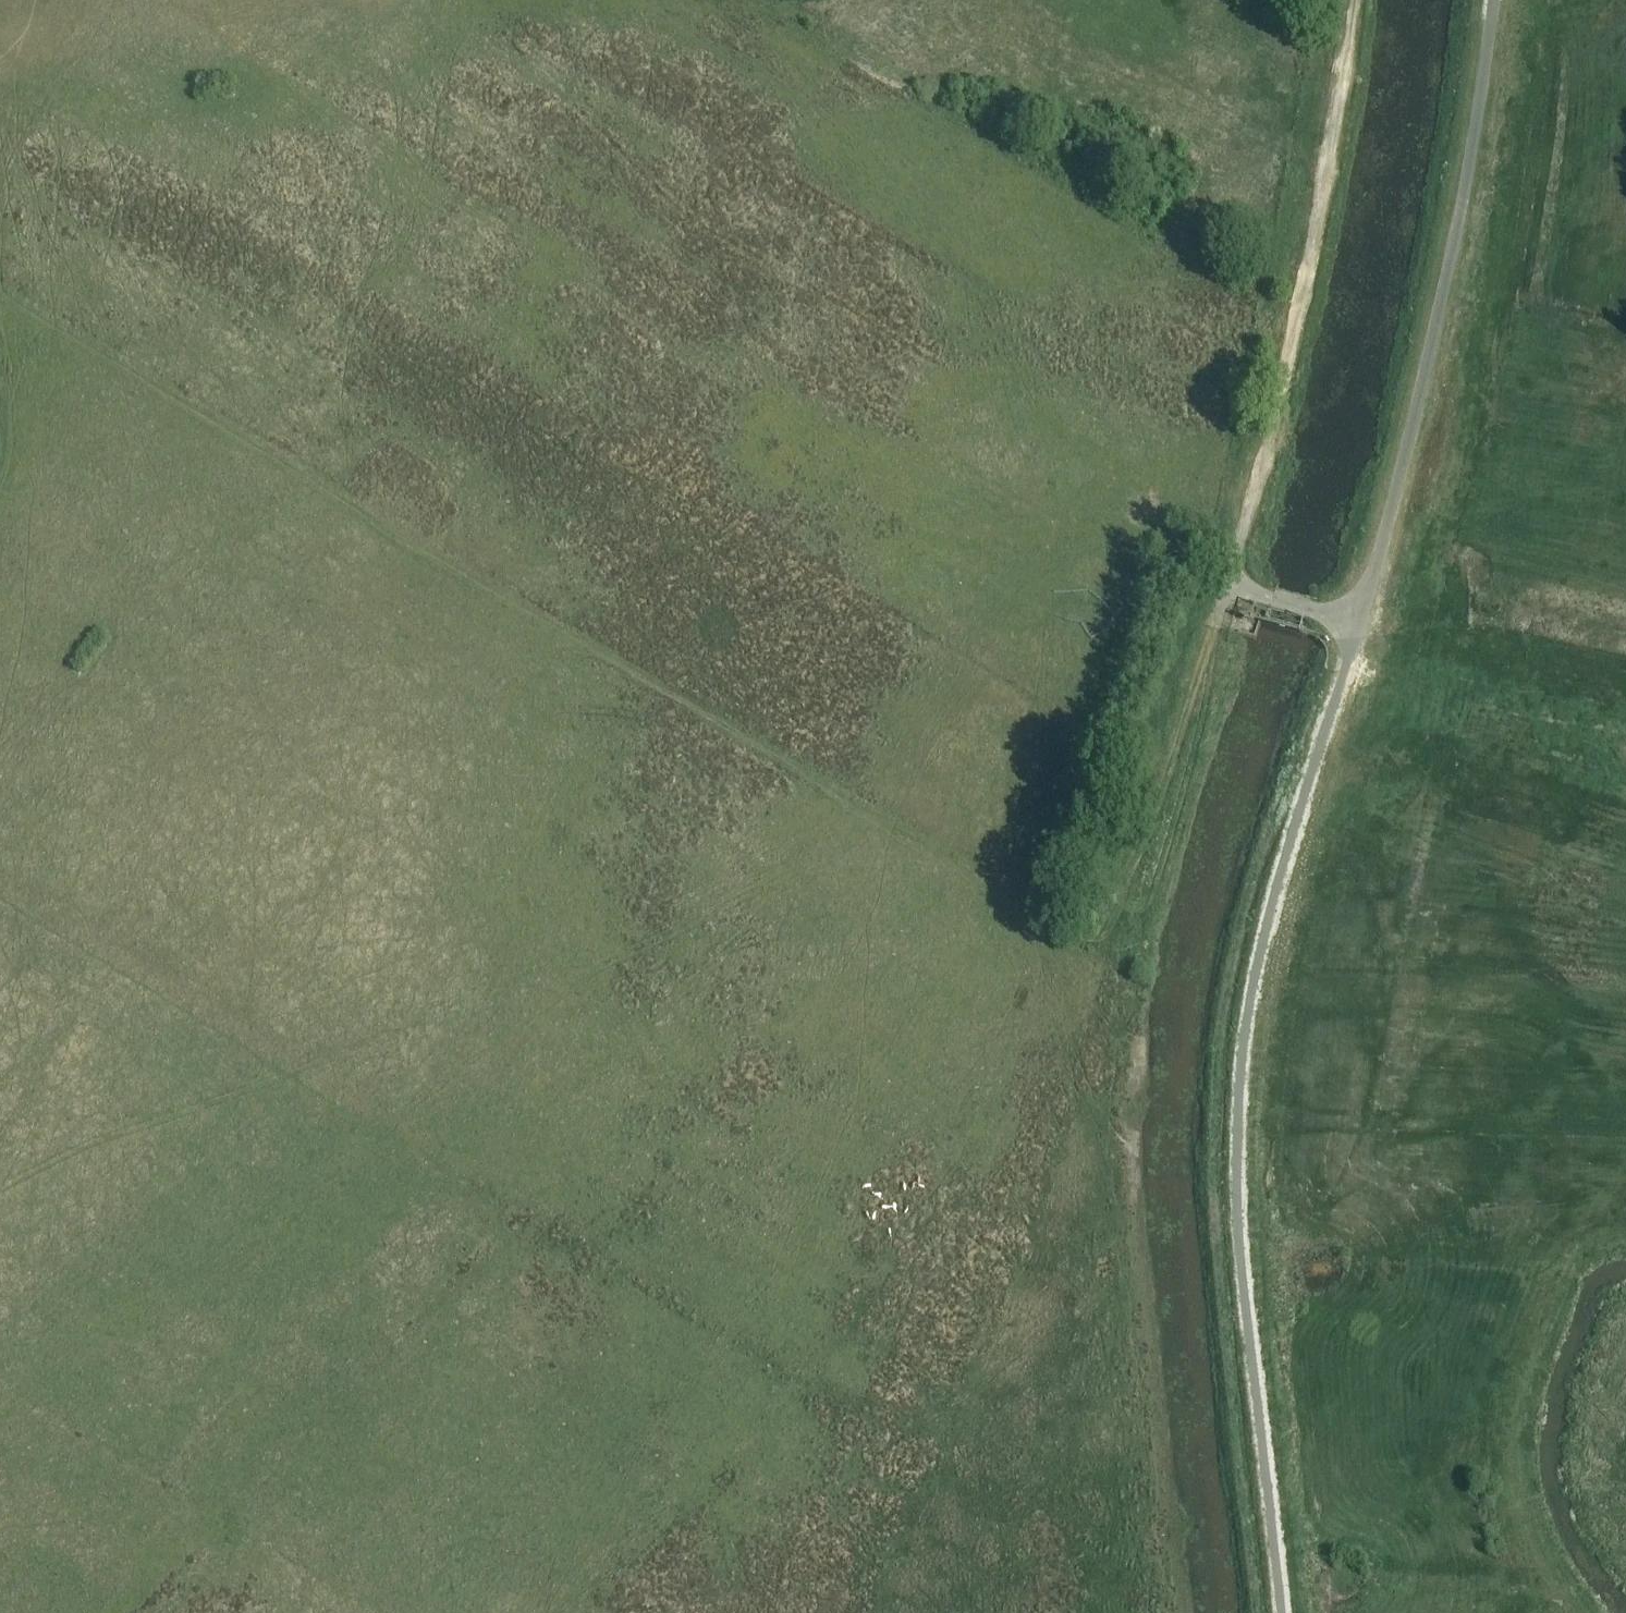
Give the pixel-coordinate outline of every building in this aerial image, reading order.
[(1175,569),(1164,565),(1160,577),(1171,579),(1175,569)]
